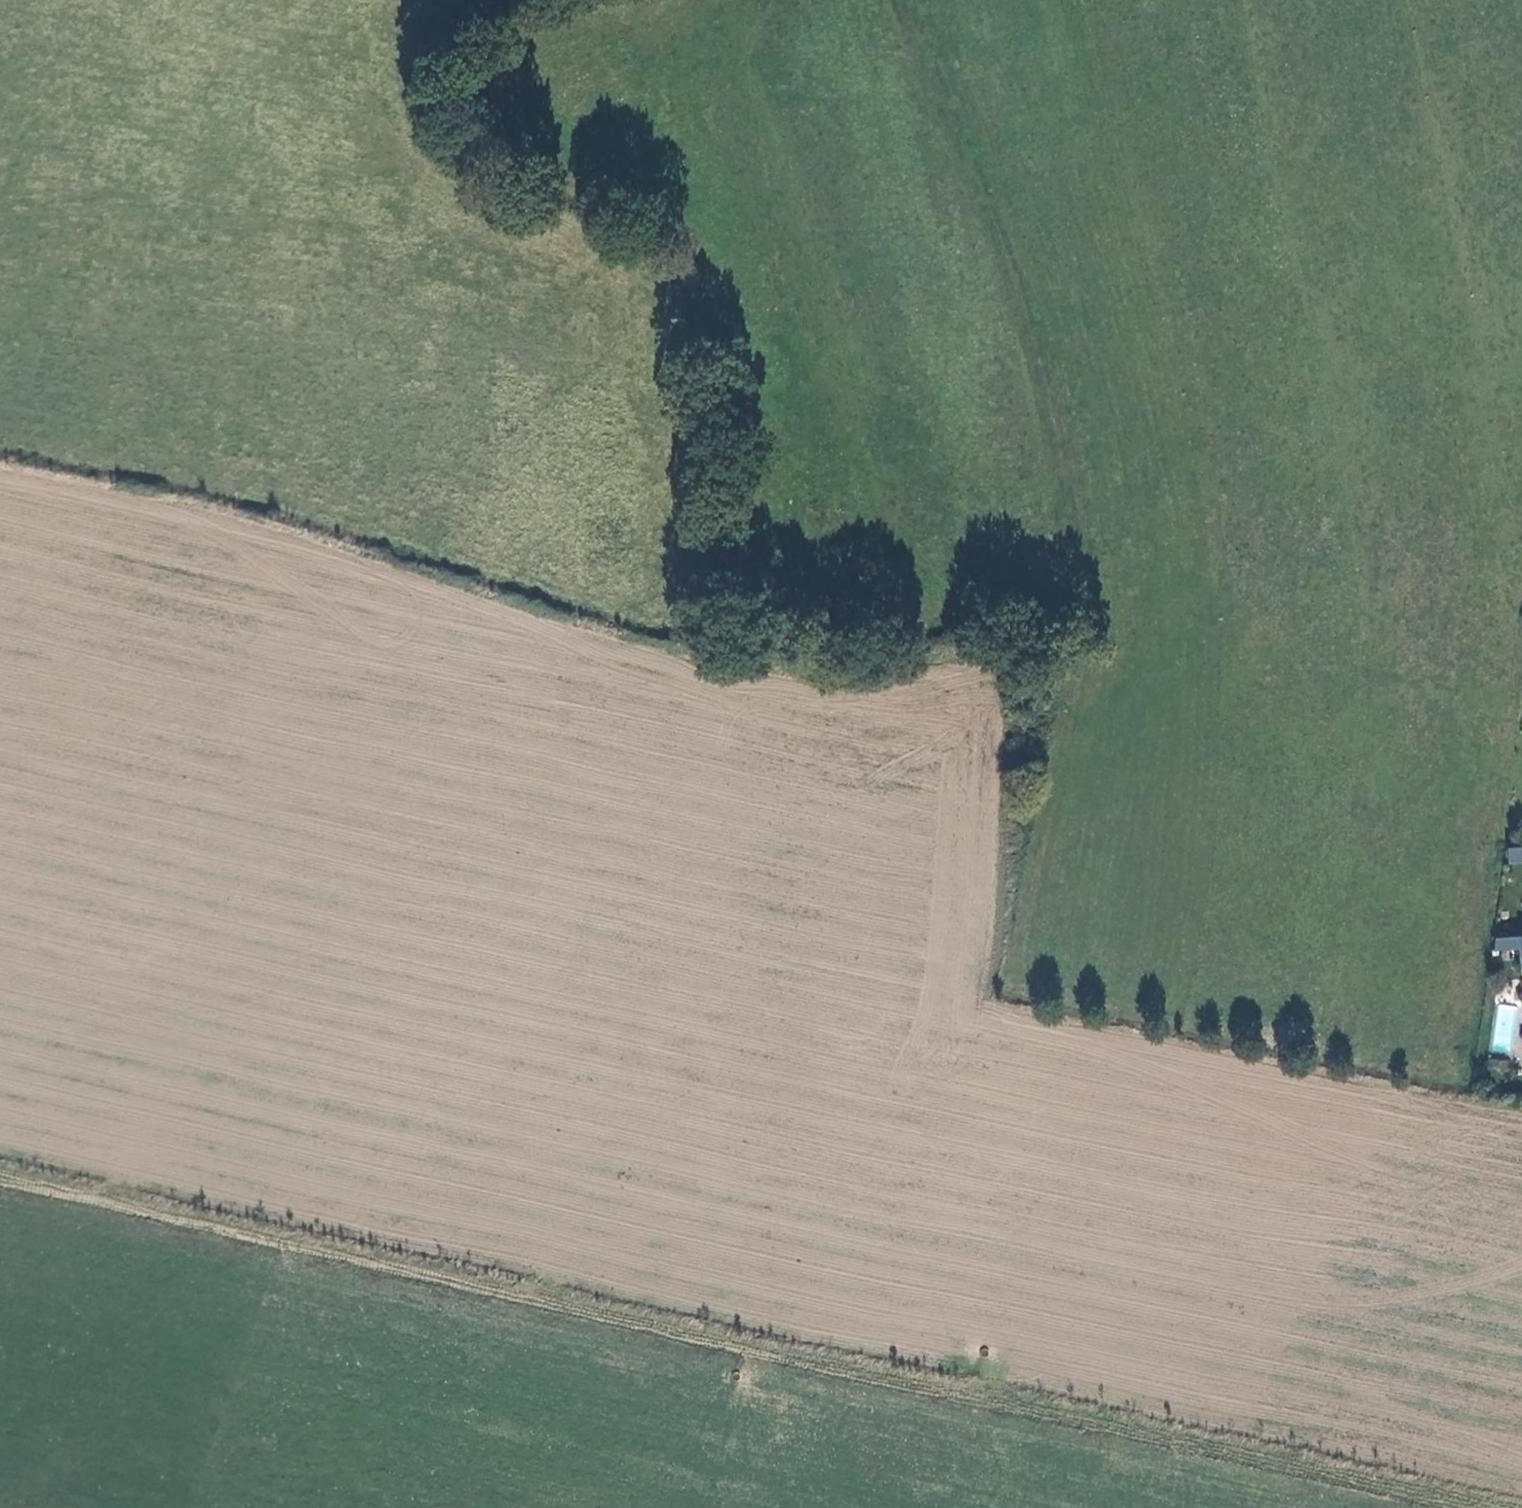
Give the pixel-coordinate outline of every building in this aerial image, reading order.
[(1507,848),(1507,863),(1521,862),(1521,847),(1507,848)]
